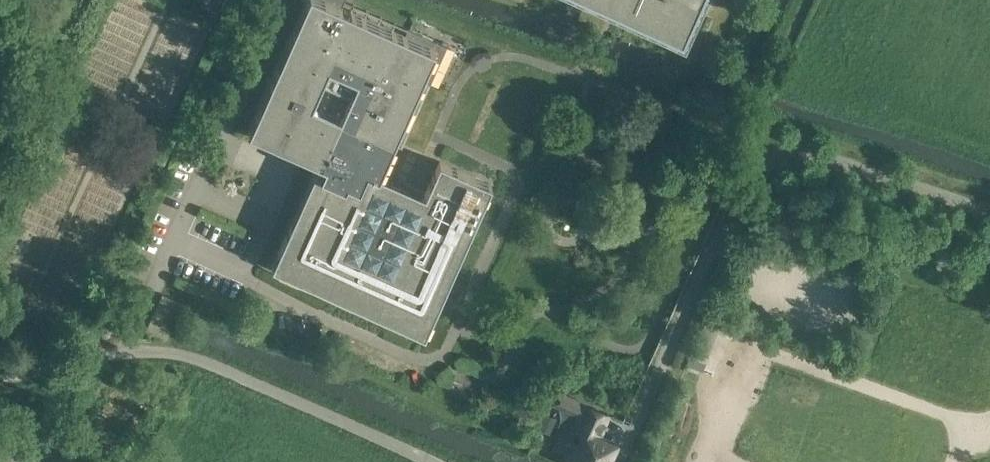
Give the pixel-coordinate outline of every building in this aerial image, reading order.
[(342,5),(344,0),(306,0),(248,129),(282,144),(286,134),(306,143),(302,153),(324,163),(320,173),(314,170),(307,186),(315,190),(310,201),(302,198),(301,199),(309,203),(304,214),(296,210),(271,266),(288,273),(291,267),(301,272),(298,278),(309,283),(312,276),(325,282),(322,289),(351,302),(353,295),(366,300),(363,307),(392,320),(395,313),(407,319),(404,326),(424,334),(438,302),(437,301),(440,294),(442,295),(449,279),(441,275),(446,264),(454,267),(454,266),(446,263),(451,251),(460,255),(473,224),(465,220),(470,209),(478,213),(479,211),(471,208),(476,196),(484,200),(491,184),(439,161),(424,194),(379,173),(420,79),(429,83),(446,45),(407,28),(405,33),(342,5)] [(683,42),(702,0),(589,0),(683,42)] [(620,429),(598,419),(608,396),(590,388),(584,402),(558,391),(552,406),(577,417),(565,444),(578,450),(572,461),(606,461),(620,429)] [(555,418),(546,414),(539,428),(549,432),(555,418)]
